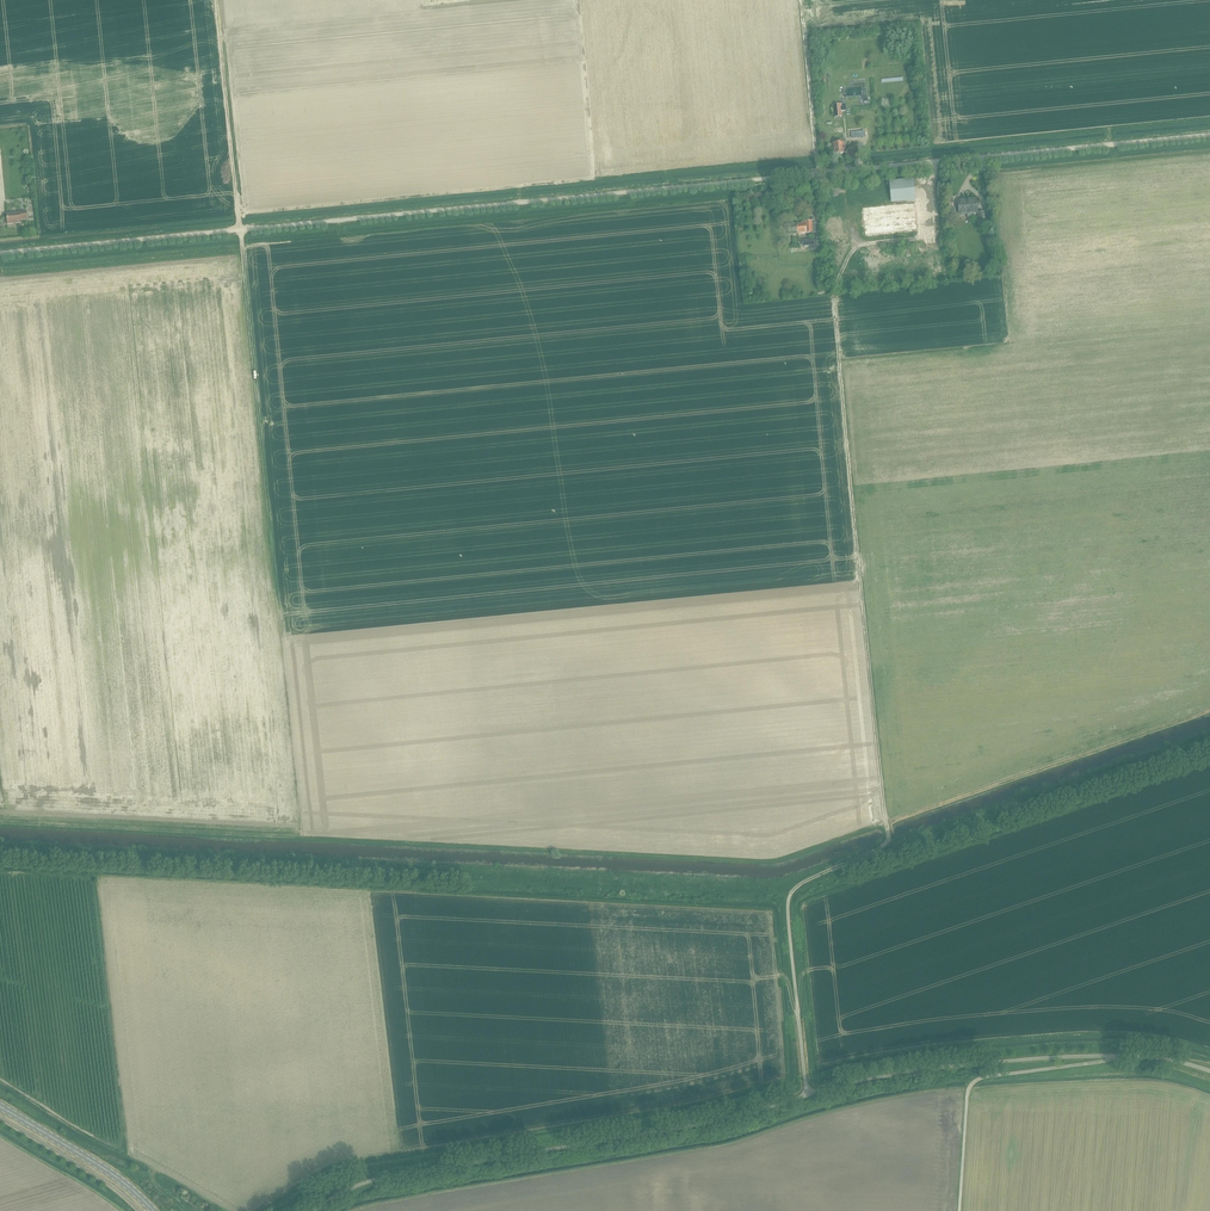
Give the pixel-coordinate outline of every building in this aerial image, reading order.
[(833,105),(834,117),(842,116),(841,104),(833,105)] [(844,150),(845,150),(845,143),(842,143),(841,140),(837,141),(837,144),(834,144),(835,155),(844,154),(844,150)] [(959,215),(977,213),(976,199),(958,201),(959,215)] [(27,219),(26,211),(19,212),(6,213),(7,224),(21,223),(21,220),(27,219)] [(891,218),(872,219),(871,211),(866,212),(867,229),(884,228),(884,223),(891,222),(891,218)] [(797,224),(797,232),(806,231),(805,222),(802,223),(802,224),(797,224)] [(797,232),(797,224),(791,225),(790,224),(787,224),(788,235),(793,235),(793,232),(797,232)] [(814,239),(802,240),(803,246),(811,245),(812,249),(815,248),(814,239)] [(1000,835),(1009,832),(1007,826),(999,829),(1000,835)]
